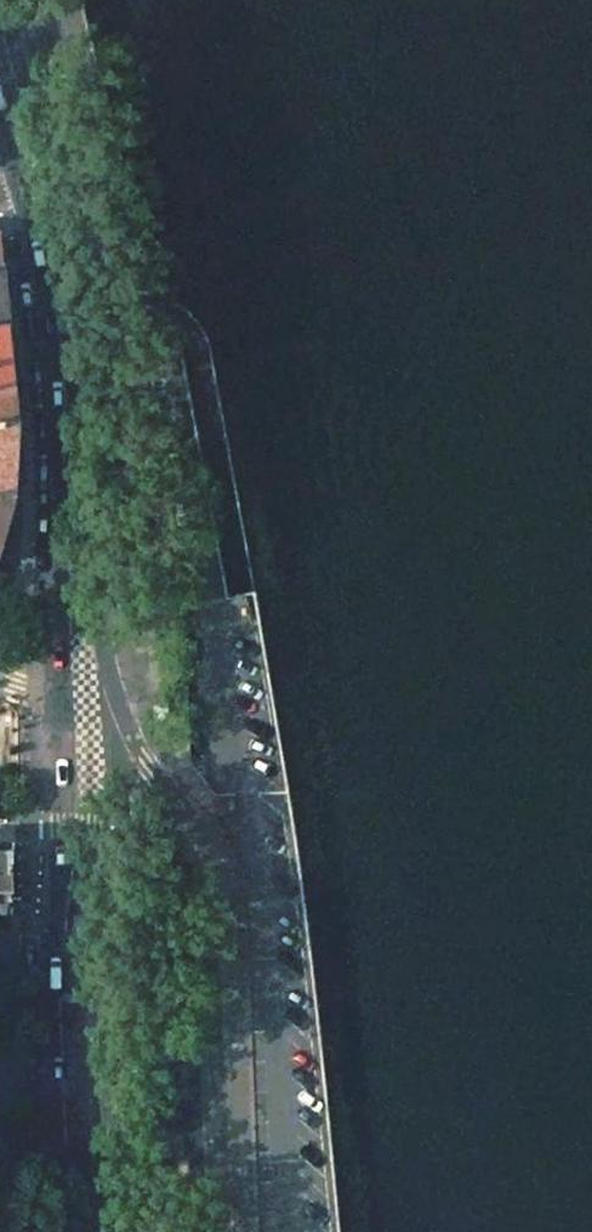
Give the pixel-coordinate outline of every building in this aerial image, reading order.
[(10,392),(5,343),(4,329),(0,329),(0,393),(10,392)] [(14,427),(10,392),(0,393),(0,428),(14,427)] [(0,428),(0,499),(8,499),(14,427),(0,428)] [(8,499),(0,499),(0,528),(8,499)] [(1,914),(2,901),(7,901),(8,899),(9,899),(9,854),(0,855),(0,914),(1,914)]
